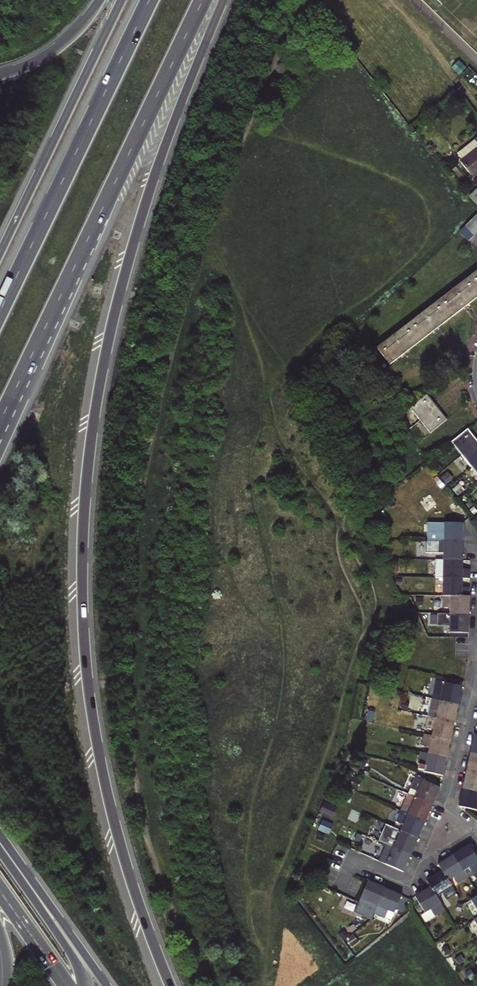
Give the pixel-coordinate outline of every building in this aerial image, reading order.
[(461,162),(474,178),(476,175),(476,148),(461,162)] [(476,233),(476,215),(459,231),(468,241),(476,233)] [(439,300),(408,324),(377,348),(391,365),(476,298),(476,271),(439,300)] [(410,408),(420,420),(431,433),(447,419),(427,394),(410,408)] [(468,429),(451,442),(476,474),(476,440),(468,429)] [(438,541),(464,541),(464,523),(438,522),(438,541)] [(445,553),(444,559),(463,559),(464,541),(438,541),(437,553),(445,553)] [(436,577),(444,577),(463,577),(470,577),(471,568),(463,568),(463,559),(444,559),(436,559),(436,577)] [(444,577),(444,595),(470,596),(470,587),(463,586),(463,577),(444,577)] [(469,614),(470,596),(444,595),(443,607),(451,608),(451,614),(469,614)] [(468,632),(469,614),(451,614),(443,613),(443,625),(450,625),(450,632),(468,632)] [(436,681),(433,699),(458,705),(462,686),(436,681)] [(421,714),(429,716),(454,722),(458,705),(433,699),(430,711),(422,709),(421,714)] [(454,722),(429,716),(426,727),(433,729),(432,736),(450,740),(454,722)] [(430,748),(429,753),(447,757),(450,740),(432,736),(425,734),(423,746),(430,748)] [(425,771),(443,775),(447,757),(429,753),(421,751),(419,763),(426,765),(425,771)] [(471,752),(467,770),(476,772),(476,754),(471,752)] [(467,770),(464,787),(476,790),(476,772),(467,770)] [(416,777),(409,794),(433,805),(440,788),(416,777)] [(464,787),(460,806),(476,810),(476,790),(464,787)] [(433,805),(409,794),(404,806),(410,809),(408,814),(426,821),(433,805)] [(426,821),(408,814),(401,811),(397,822),(403,825),(401,830),(418,838),(426,821)] [(394,847),(411,854),(418,838),(401,830),(394,827),(387,824),(379,841),(386,844),(394,847)] [(379,861),(387,864),(404,872),(411,854),(394,847),(386,844),(379,861)] [(454,855),(464,870),(469,867),(473,873),(476,871),(476,857),(470,845),(454,855)] [(439,865),(443,871),(449,880),(454,877),(458,883),(468,877),(464,870),(454,855),(439,865)] [(431,888),(437,898),(443,894),(447,900),(457,894),(449,880),(443,871),(427,881),(431,888)] [(357,906),(374,913),(385,888),(368,881),(357,906)] [(385,888),(374,913),(385,917),(388,910),(394,913),(401,896),(385,888)] [(431,888),(416,897),(426,913),(431,910),(435,916),(445,910),(437,898),(431,888)]
